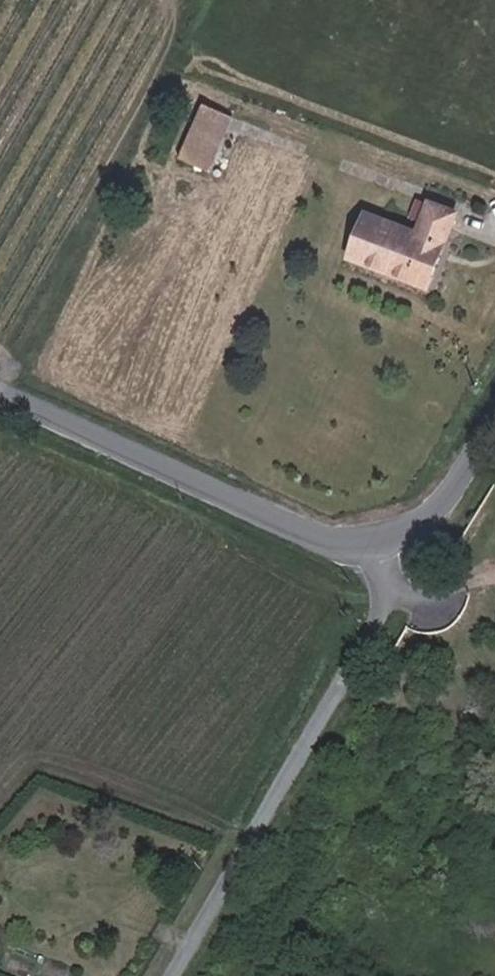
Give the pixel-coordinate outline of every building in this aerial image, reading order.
[(180,163),(217,177),(238,121),(201,108),(180,163)] [(353,254),(427,286),(462,216),(438,203),(423,233),(374,212),(353,254)]
